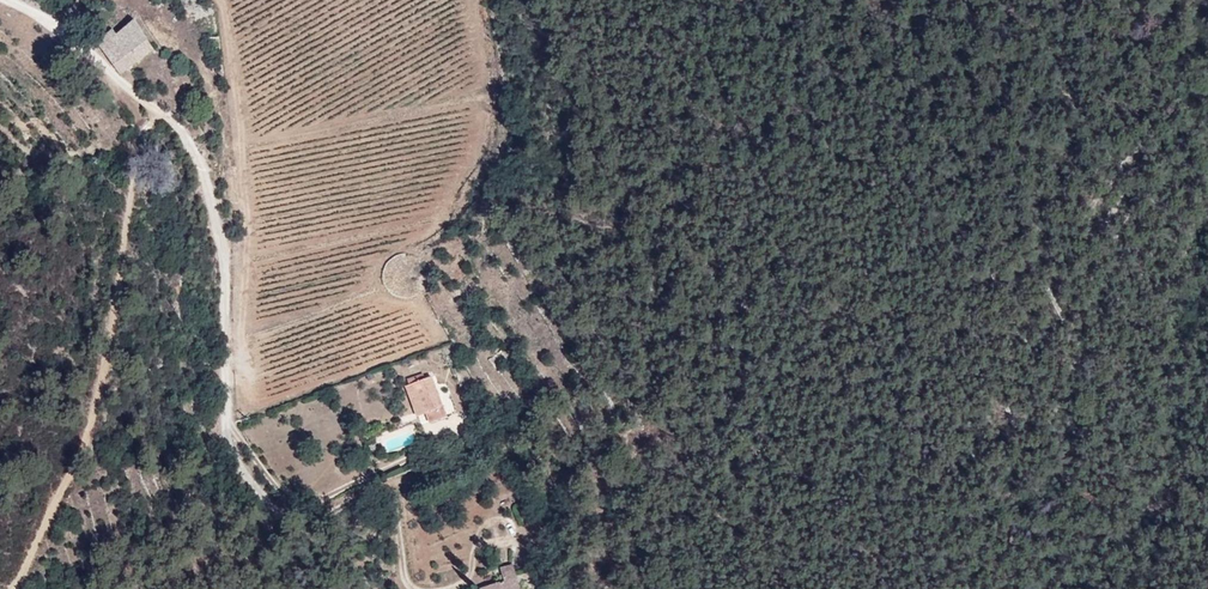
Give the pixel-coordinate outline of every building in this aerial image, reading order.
[(129,12),(100,40),(125,75),(152,46),(129,12)] [(432,372),(398,385),(418,427),(449,415),(432,372)] [(517,560),(471,584),(473,588),(527,588),(517,560)]
